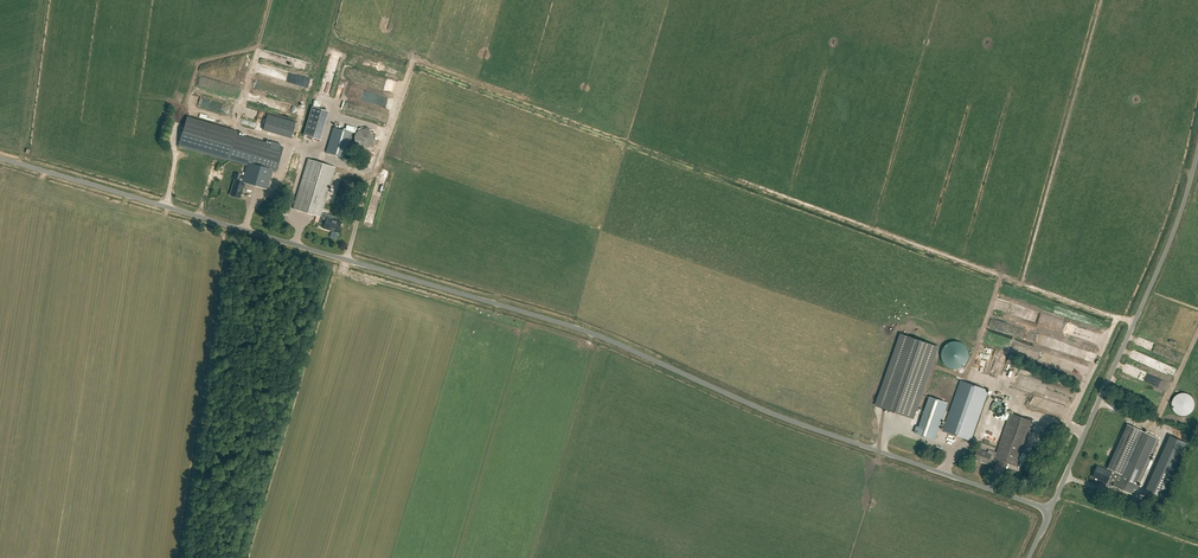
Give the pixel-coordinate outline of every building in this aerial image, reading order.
[(328,69),(335,71),(340,56),(332,54),(328,69)] [(209,85),(210,80),(203,80),(203,88),(212,89),(212,85),(209,85)] [(234,96),(237,87),(219,82),(217,91),(234,96)] [(200,98),(197,107),(207,111),(209,105),(214,106),(215,103),(200,98)] [(342,99),(339,109),(359,115),(362,105),(342,99)] [(329,111),(311,106),(303,135),(321,140),(329,111)] [(214,108),(212,115),(223,118),(224,113),(218,112),(219,109),(214,108)] [(263,130),(292,138),(296,122),(267,114),(263,130)] [(284,148),(186,119),(179,142),(248,162),(242,182),(241,181),(242,177),(236,175),(230,195),(239,198),(244,183),(266,189),(272,170),(277,171),(284,148)] [(351,132),(333,127),(325,152),(343,158),(351,132)] [(335,167),(308,159),(292,209),(320,217),(320,216),(326,218),(323,228),(338,233),(341,222),(331,219),(332,216),(321,213),(335,167)] [(939,347),(900,333),(875,406),(914,419),(939,347)] [(987,333),(986,339),(994,341),(996,336),(987,333)] [(1153,342),(1150,348),(1156,351),(1159,345),(1153,342)] [(1152,367),(1168,373),(1171,367),(1155,360),(1152,367)] [(988,390),(960,380),(942,431),(970,441),(988,390)] [(948,403),(929,396),(918,427),(916,426),(914,433),(935,440),(948,403)] [(1167,410),(1165,413),(1175,418),(1177,414),(1167,410)] [(1010,414),(996,453),(994,458),(994,459),(1015,466),(1031,421),(1010,414)] [(989,417),(987,422),(1001,426),(1002,422),(989,417)] [(1158,438),(1138,429),(1116,478),(1109,475),(1111,472),(1097,465),(1092,476),(1106,483),(1107,480),(1114,482),(1112,486),(1133,495),(1158,438)] [(994,458),(996,453),(988,450),(987,454),(976,450),(972,459),(987,464),(990,456),(994,458)] [(1154,468),(1144,490),(1161,497),(1171,476),(1154,468)]
